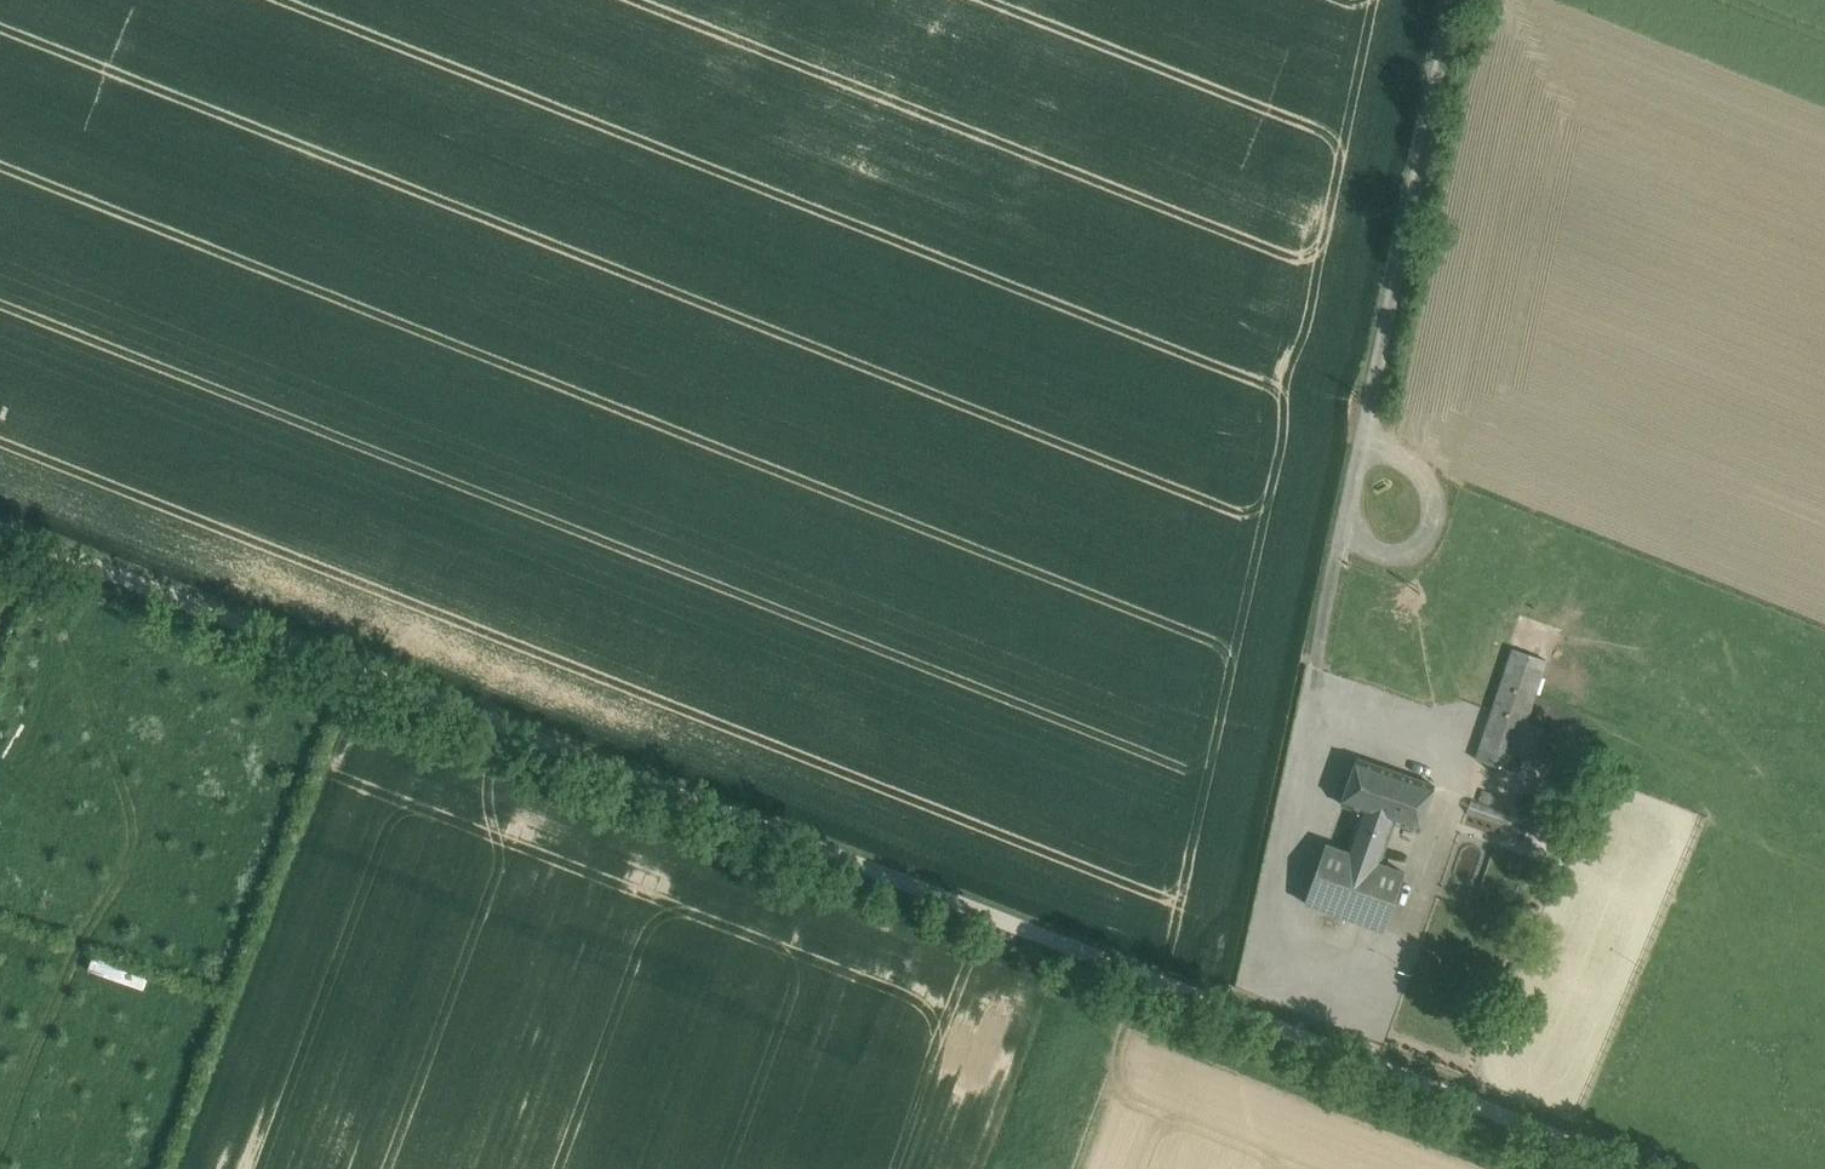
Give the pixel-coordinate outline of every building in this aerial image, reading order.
[(1514,649),(1477,759),(1510,770),(1547,660),(1514,649)] [(1397,772),(1357,758),(1341,803),(1361,810),(1348,849),(1381,860),(1394,822),(1381,817),(1397,772)] [(1397,772),(1381,817),(1394,822),(1419,830),(1435,785),(1397,772)] [(1348,849),(1328,842),(1312,885),(1386,911),(1390,912),(1406,869),(1381,860),(1348,849)] [(1386,911),(1312,885),(1307,900),(1380,926),(1386,911)]
